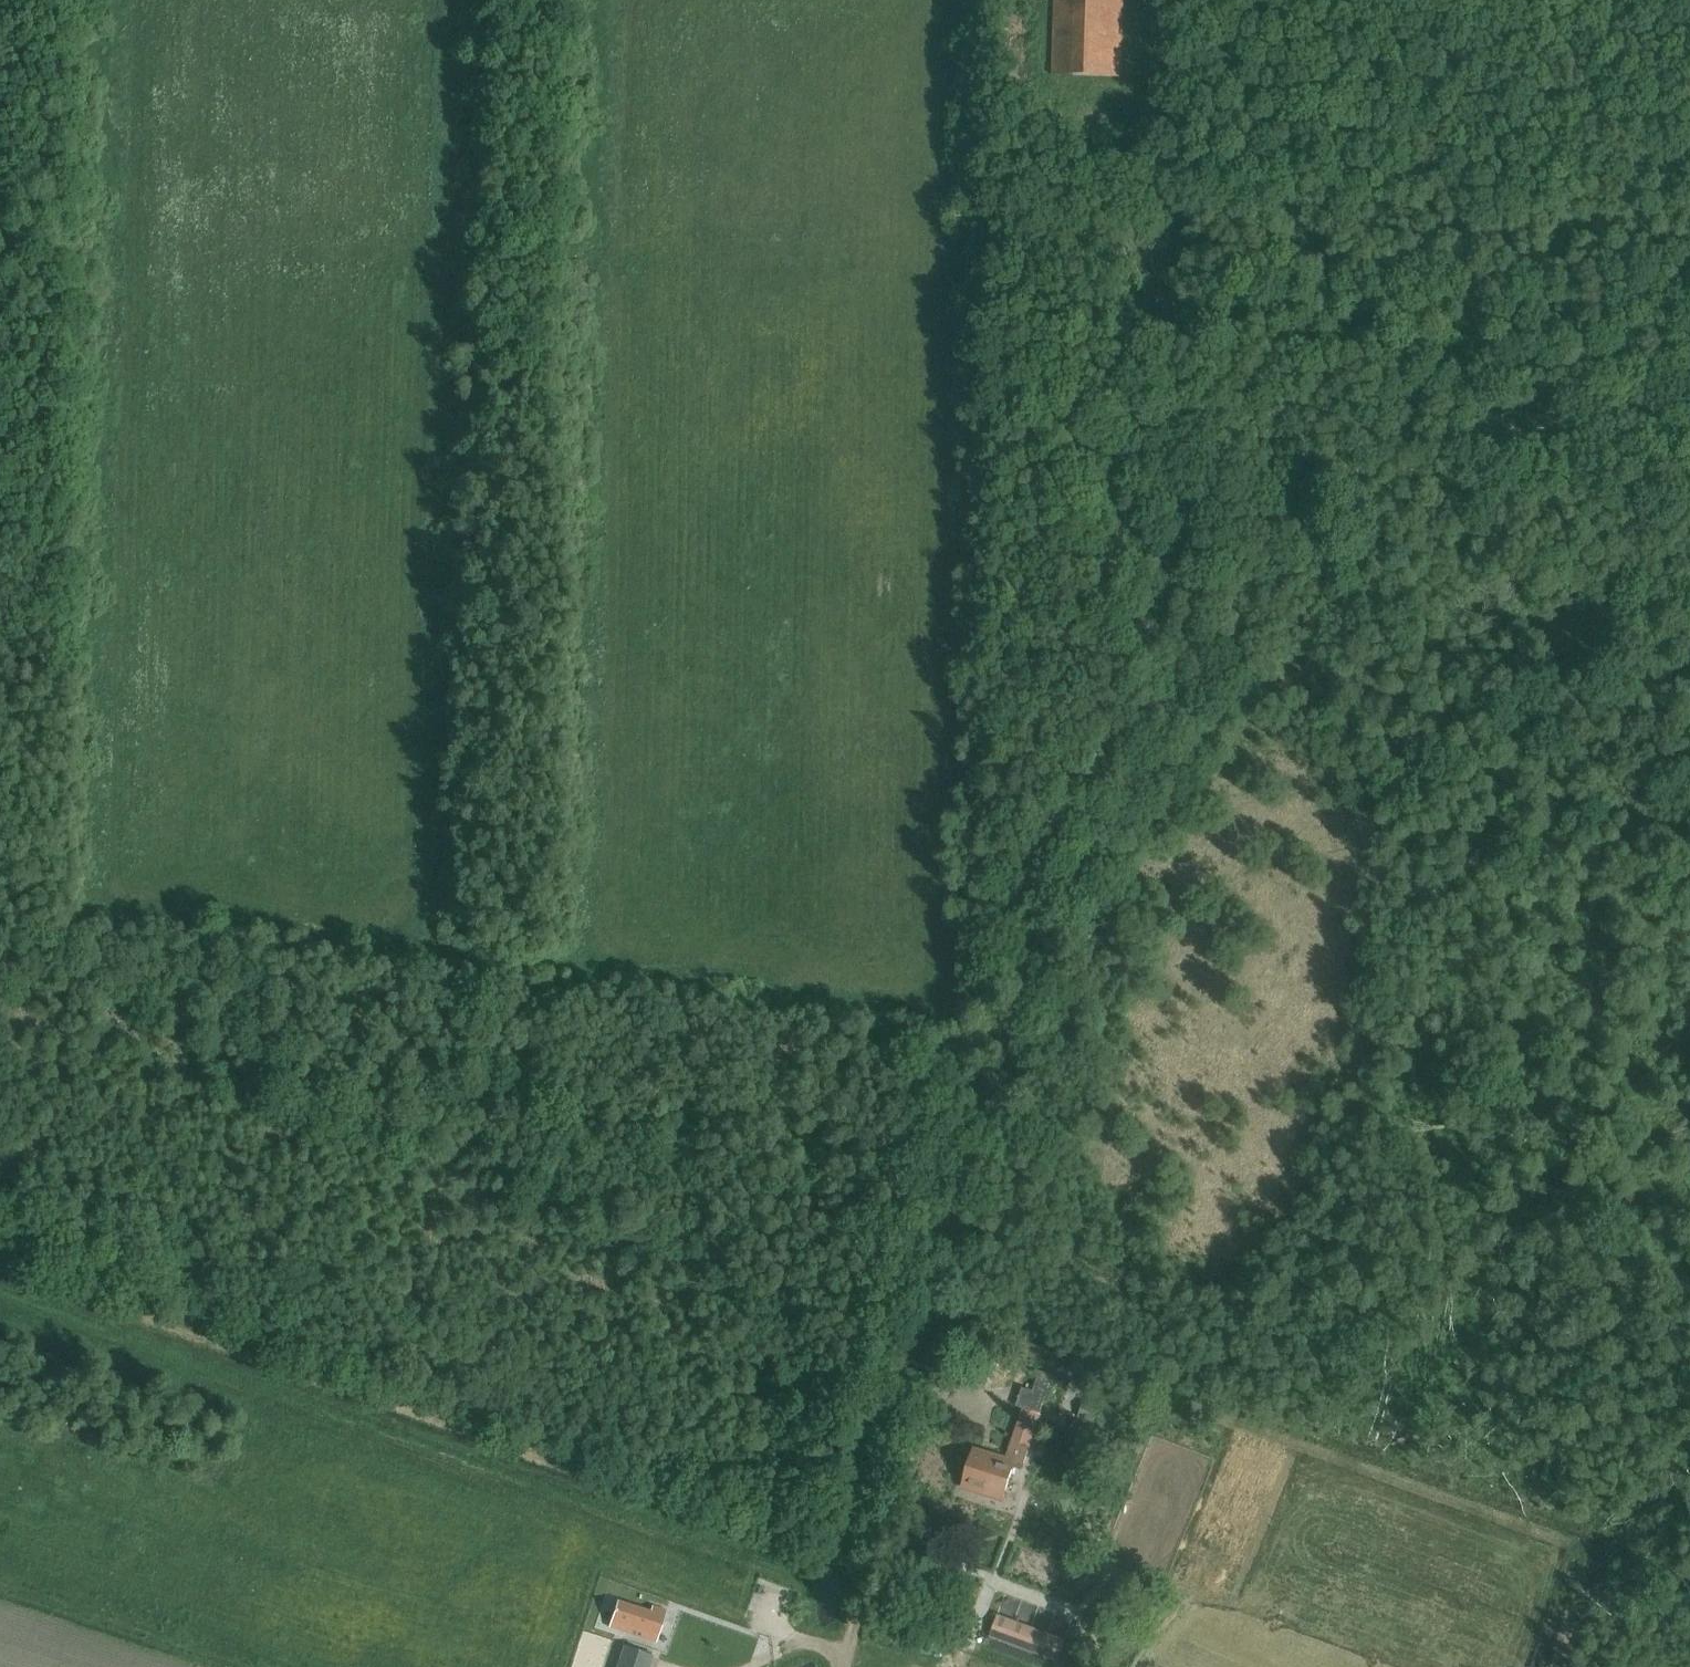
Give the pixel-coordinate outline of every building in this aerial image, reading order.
[(1124,0),(1055,0),(1053,75),(1122,79),(1124,0)] [(1020,1391),(1016,1404),(1040,1413),(1054,1373),(1042,1369),(1032,1395),(1020,1391)] [(1115,1434),(1123,1410),(1086,1397),(1078,1421),(1115,1434)] [(1003,1500),(1015,1462),(974,1449),(962,1487),(1003,1500)] [(651,1612),(617,1601),(608,1627),(656,1642),(666,1610),(652,1606),(651,1612)] [(578,1666),(611,1666),(619,1644),(589,1634),(578,1666)] [(617,1666),(648,1666),(652,1655),(624,1646),(617,1666)]
